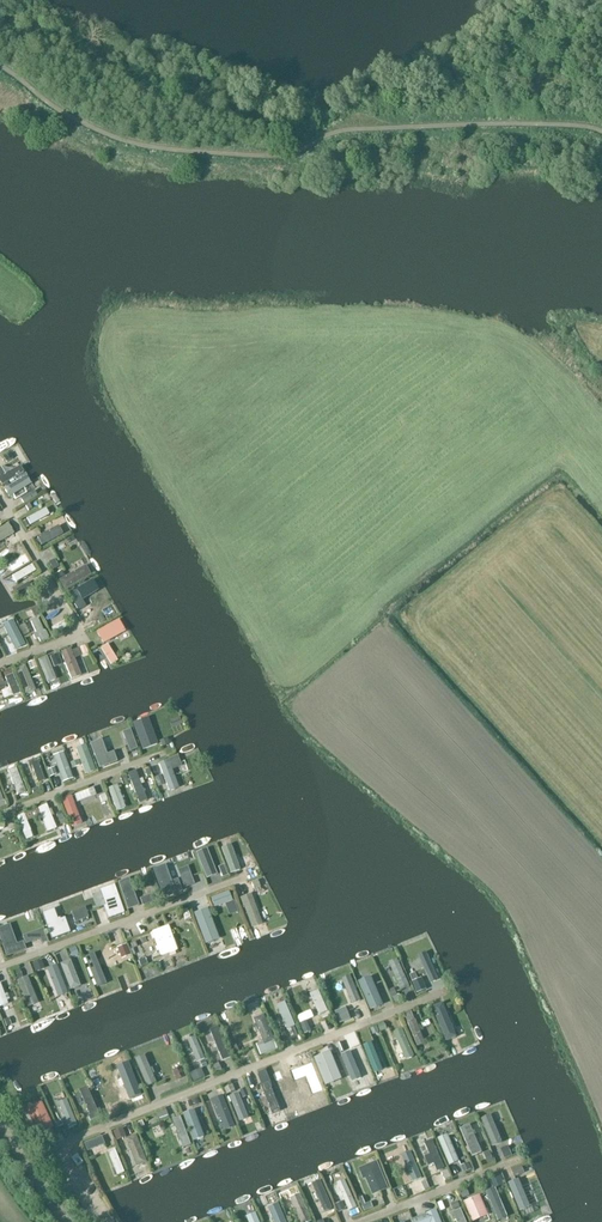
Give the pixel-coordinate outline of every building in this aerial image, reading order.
[(19,467),(13,471),(0,468),(0,484),(1,486),(23,474),(19,467)] [(30,485),(26,477),(4,490),(8,498),(30,485)] [(37,497),(33,491),(20,499),(23,505),(37,497)] [(49,515),(45,509),(26,519),(27,520),(23,522),(26,528),(49,515)] [(7,524),(0,529),(0,542),(13,534),(7,524)] [(63,534),(58,525),(36,537),(41,546),(63,534)] [(30,560),(27,555),(21,559),(24,563),(30,560)] [(58,567),(54,559),(48,562),(52,571),(58,567)] [(84,565),(81,559),(71,564),(75,571),(84,565)] [(23,564),(20,560),(9,566),(12,570),(23,564)] [(35,571),(31,565),(11,577),(15,584),(35,571)] [(90,577),(85,566),(58,581),(64,591),(90,577)] [(65,576),(62,570),(55,574),(58,580),(65,576)] [(31,588),(27,583),(15,590),(19,596),(31,588)] [(68,598),(73,606),(97,591),(92,584),(68,598)] [(86,610),(81,602),(75,606),(80,614),(86,610)] [(39,613),(36,607),(30,610),(33,617),(39,613)] [(43,632),(37,619),(30,623),(35,634),(32,636),(35,641),(38,640),(39,643),(48,639),(45,631),(43,632)] [(96,632),(103,645),(125,633),(118,620),(96,632)] [(25,646),(12,621),(2,627),(14,651),(25,646)] [(69,627),(65,621),(52,629),(55,635),(69,627)] [(29,633),(24,624),(19,627),(23,636),(29,633)] [(117,662),(107,645),(100,649),(110,666),(117,662)] [(70,650),(60,653),(70,681),(81,677),(74,660),(88,654),(84,647),(71,652),(70,650)] [(62,664),(57,653),(49,657),(54,668),(62,664)] [(56,681),(46,657),(37,661),(46,685),(56,681)] [(34,660),(27,663),(30,670),(37,668),(34,660)] [(35,692),(24,666),(14,670),(25,696),(35,692)] [(2,673),(5,678),(13,674),(10,669),(2,673)] [(20,695),(12,675),(4,679),(12,698),(20,695)] [(158,744),(148,717),(132,723),(142,750),(158,744)] [(183,724),(180,717),(170,721),(172,728),(183,724)] [(170,743),(167,737),(159,740),(161,746),(170,743)] [(137,748),(133,738),(125,741),(129,751),(137,748)] [(116,761),(113,751),(106,753),(101,739),(89,743),(99,768),(116,761)] [(96,770),(86,743),(76,747),(85,774),(96,770)] [(62,782),(73,778),(63,751),(53,755),(62,782)] [(177,756),(158,764),(169,792),(179,788),(172,770),(181,766),(177,756)] [(45,780),(37,759),(30,762),(37,782),(45,780)] [(57,774),(54,766),(46,769),(49,776),(57,774)] [(25,791),(16,768),(8,771),(17,795),(25,791)] [(139,779),(135,770),(127,773),(139,803),(147,800),(141,785),(144,784),(142,777),(139,779)] [(125,775),(120,777),(123,785),(128,782),(125,775)] [(164,784),(161,775),(154,777),(158,787),(164,784)] [(126,807),(117,784),(108,788),(116,810),(126,807)] [(94,785),(74,792),(77,800),(80,799),(83,804),(96,799),(94,794),(97,793),(94,785)] [(82,822),(71,794),(61,798),(72,826),(82,822)] [(56,828),(46,804),(37,808),(47,832),(56,828)] [(40,816),(37,808),(32,810),(35,818),(40,816)] [(31,830),(24,813),(16,816),(26,840),(33,837),(30,830),(31,830)] [(66,823),(62,814),(56,816),(60,825),(66,823)] [(238,866),(228,840),(218,844),(228,869),(238,866)] [(195,853),(206,879),(217,875),(206,848),(195,853)] [(254,867),(252,861),(243,865),(245,870),(254,867)] [(181,889),(177,878),(171,881),(164,864),(152,868),(162,896),(181,889)] [(227,875),(223,865),(217,867),(222,877),(227,875)] [(195,884),(188,866),(177,870),(184,888),(195,884)] [(139,906),(129,878),(117,882),(128,910),(139,906)] [(260,887),(257,880),(251,882),(254,890),(260,887)] [(123,912),(112,883),(104,886),(115,915),(123,912)] [(159,899),(157,891),(139,897),(142,905),(159,899)] [(209,899),(213,908),(231,901),(228,892),(209,899)] [(262,923),(251,893),(240,897),(251,928),(262,923)] [(238,912),(233,901),(224,905),(228,916),(238,912)] [(190,915),(186,906),(183,907),(184,908),(182,911),(184,918),(183,918),(184,921),(191,919),(189,916),(190,915)] [(88,919),(85,908),(71,913),(75,924),(81,921),(82,923),(88,921),(87,919),(88,919)] [(219,940),(207,909),(193,915),(205,946),(219,940)] [(54,910),(42,914),(52,940),(70,933),(65,918),(60,920),(60,919),(57,920),(54,910)] [(23,942),(17,944),(10,924),(0,928),(0,941),(6,958),(26,950),(23,942)] [(168,926),(159,929),(168,954),(177,950),(168,926)] [(43,927),(22,934),(25,943),(40,937),(42,942),(48,940),(43,927)] [(168,954),(159,929),(152,932),(161,957),(168,954)] [(79,952),(75,943),(69,946),(72,954),(79,952)] [(130,956),(126,944),(116,948),(121,959),(130,956)] [(439,978),(427,951),(419,954),(425,968),(422,969),(424,974),(427,973),(431,982),(439,978)] [(106,984),(94,954),(84,958),(97,988),(106,984)] [(410,985),(398,957),(389,961),(402,989),(410,985)] [(147,965),(145,959),(138,962),(140,968),(147,965)] [(44,969),(41,960),(32,964),(35,973),(44,969)] [(80,987),(70,960),(60,964),(70,991),(80,987)] [(67,992),(57,964),(46,968),(57,996),(67,992)] [(23,976),(20,969),(14,972),(17,979),(23,976)] [(428,988),(423,976),(418,978),(416,971),(410,973),(417,992),(428,988)] [(361,999),(351,974),(342,977),(352,1003),(361,999)] [(384,1003),(372,974),(359,980),(371,1008),(384,1003)] [(38,1004),(27,977),(17,981),(28,1008),(38,1004)] [(0,984),(0,1007),(0,1008),(9,1005),(7,1001),(10,1000),(8,994),(5,995),(1,983),(0,984)] [(398,994),(395,987),(389,990),(392,997),(393,997),(395,1002),(402,999),(400,993),(398,994)] [(329,1010),(319,989),(310,993),(320,1014),(329,1010)] [(286,1024),(288,1028),(296,1025),(286,1000),(278,1003),(284,1019),(280,1021),(282,1025),(286,1024)] [(432,1005),(447,1040),(459,1035),(456,1029),(463,1026),(460,1021),(454,1024),(444,1000),(432,1005)] [(351,1018),(346,1006),(335,1010),(340,1023),(351,1018)] [(331,1014),(329,1010),(321,1013),(323,1018),(331,1014)] [(426,1042),(416,1018),(415,1018),(412,1011),(405,1014),(418,1045),(426,1042)] [(276,1039),(265,1013),(255,1017),(264,1040),(257,1043),(261,1054),(278,1047),(275,1039),(276,1039)] [(431,1024),(429,1019),(422,1022),(424,1027),(431,1024)] [(311,1030),(307,1020),(301,1022),(305,1032),(311,1030)] [(387,1028),(385,1022),(378,1024),(381,1031),(387,1028)] [(231,1057),(219,1025),(210,1028),(222,1060),(231,1057)] [(379,1031),(377,1025),(370,1028),(373,1034),(379,1031)] [(287,1034),(285,1027),(277,1030),(280,1037),(287,1034)] [(298,1033),(295,1027),(288,1029),(291,1036),(298,1033)] [(415,1054),(403,1027),(394,1031),(406,1058),(415,1054)] [(206,1057),(196,1035),(188,1039),(198,1061),(206,1057)] [(243,1050),(238,1039),(230,1042),(235,1053),(243,1050)] [(369,1068),(359,1040),(351,1043),(360,1071),(369,1068)] [(384,1068),(373,1040),(364,1043),(375,1072),(384,1068)] [(351,1052),(348,1044),(338,1047),(341,1055),(351,1052)] [(343,1077),(331,1049),(314,1056),(326,1084),(343,1077)] [(145,1053),(135,1057),(147,1085),(157,1081),(154,1073),(155,1072),(153,1066),(151,1067),(145,1053)] [(323,1095),(308,1055),(300,1058),(302,1064),(301,1064),(314,1098),(323,1095)] [(139,1089),(125,1062),(117,1067),(119,1071),(113,1075),(123,1094),(130,1093),(131,1094),(139,1089)] [(223,1070),(220,1062),(212,1065),(216,1073),(223,1070)] [(186,1076),(182,1066),(173,1069),(177,1079),(186,1076)] [(206,1076),(202,1067),(190,1072),(194,1081),(206,1076)] [(281,1110),(270,1081),(271,1081),(266,1068),(257,1072),(262,1084),(261,1084),(273,1113),(281,1110)] [(103,1084),(100,1077),(93,1079),(95,1086),(103,1084)] [(236,1090),(233,1083),(224,1086),(227,1093),(236,1090)] [(101,1115),(88,1085),(79,1089),(80,1091),(76,1093),(80,1103),(85,1101),(90,1113),(89,1114),(91,1119),(101,1115)] [(250,1094),(247,1086),(240,1089),(243,1097),(250,1094)] [(249,1116),(239,1092),(230,1095),(240,1120),(249,1116)] [(236,1126),(224,1093),(211,1098),(217,1114),(220,1113),(226,1130),(236,1126)] [(202,1103),(200,1096),(188,1100),(190,1107),(202,1103)] [(78,1123),(68,1098),(59,1101),(69,1127),(78,1123)] [(110,1111),(106,1100),(99,1103),(103,1113),(110,1111)] [(53,1127),(41,1101),(26,1108),(37,1134),(53,1127)] [(183,1112),(194,1140),(205,1136),(194,1108),(183,1112)] [(169,1115),(167,1110),(158,1114),(160,1119),(169,1115)] [(503,1141),(492,1113),(482,1117),(493,1145),(503,1141)] [(192,1144),(181,1115),(172,1119),(183,1147),(192,1144)] [(473,1155),(483,1151),(471,1123),(461,1127),(469,1146),(466,1147),(469,1152),(471,1151),(473,1155)] [(127,1136),(124,1127),(114,1131),(117,1140),(127,1136)] [(137,1133),(126,1137),(137,1165),(148,1161),(137,1133)] [(448,1133),(438,1137),(450,1165),(460,1161),(448,1133)] [(106,1144),(103,1136),(85,1143),(88,1151),(106,1144)] [(445,1168),(433,1140),(425,1143),(430,1155),(425,1157),(429,1166),(434,1164),(438,1172),(445,1168)] [(513,1155),(509,1145),(501,1148),(505,1158),(513,1155)] [(125,1171),(116,1147),(108,1150),(118,1174),(125,1171)] [(84,1150),(79,1152),(82,1162),(88,1160),(84,1150)] [(494,1160),(490,1150),(484,1153),(488,1162),(494,1160)] [(402,1155),(413,1182),(422,1178),(411,1152),(402,1155)] [(83,1164),(78,1155),(72,1159),(77,1168),(83,1164)] [(389,1187),(377,1159),(359,1167),(364,1179),(367,1178),(373,1194),(389,1187)] [(470,1162),(461,1165),(464,1172),(473,1168),(470,1162)] [(512,1169),(515,1176),(525,1172),(522,1165),(512,1169)] [(451,1178),(447,1170),(441,1173),(445,1180),(451,1178)] [(494,1187),(487,1190),(499,1220),(509,1216),(497,1187),(505,1184),(503,1179),(505,1178),(503,1173),(491,1178),(494,1187)] [(532,1206),(520,1178),(509,1182),(521,1210),(532,1206)] [(333,1208),(321,1180),(312,1184),(325,1211),(333,1208)] [(357,1207),(345,1180),(337,1183),(349,1211),(357,1207)] [(470,1195),(468,1188),(461,1191),(463,1197),(470,1195)] [(300,1192),(290,1196),(302,1221),(308,1221),(313,1220),(300,1192)] [(481,1194),(464,1201),(473,1221),(489,1214),(481,1194)] [(446,1208),(443,1200),(438,1202),(441,1210),(446,1208)] [(461,1207),(458,1200),(451,1203),(454,1210),(461,1207)] [(346,1209),(343,1201),(335,1204),(339,1212),(346,1209)] [(374,1207),(371,1201),(362,1205),(365,1211),(374,1207)] [(275,1221),(287,1221),(279,1202),(269,1206),(275,1221)] [(461,1207),(451,1212),(455,1219),(457,1219),(458,1221),(468,1221),(461,1207)] [(413,1218),(414,1221),(443,1221),(437,1208),(413,1218)] [(257,1211),(247,1215),(250,1221),(261,1221),(257,1211)]
